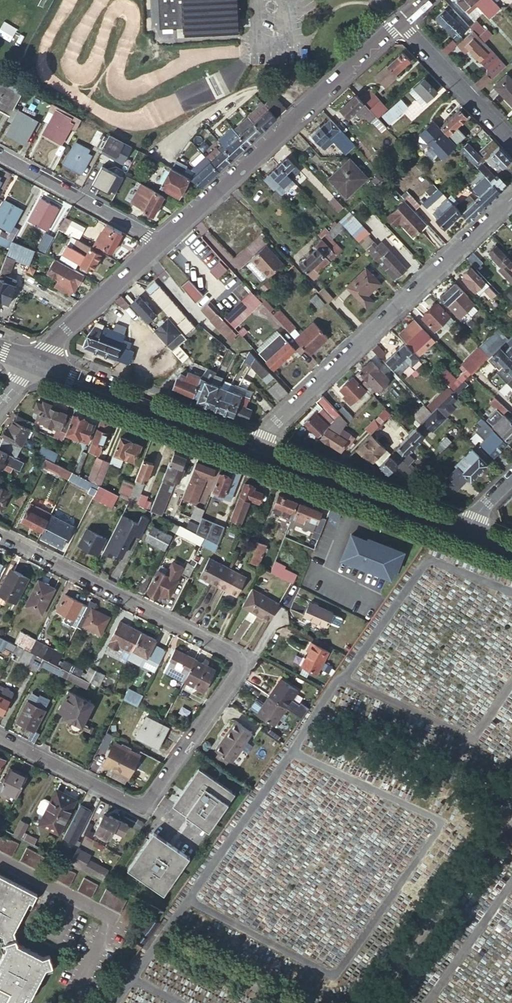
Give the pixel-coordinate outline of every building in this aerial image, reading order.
[(160,33),(171,33),(171,26),(181,26),(181,33),(240,30),(238,0),(159,0),(160,33)] [(457,2),(465,10),(469,7),(472,11),(478,6),(490,19),(501,9),(495,3),(492,0),(460,0),(457,2)] [(469,27),(452,9),(448,13),(445,9),(436,18),(454,38),(457,36),(462,42),(473,31),(469,27)] [(476,22),(469,27),(473,31),(484,43),(492,35),(487,30),(485,32),(476,22)] [(473,31),(462,42),(466,46),(465,47),(468,50),(485,68),(493,61),(480,46),(484,43),(473,31)] [(452,40),(441,50),(447,55),(457,46),(452,40)] [(466,46),(462,42),(458,45),(465,53),(468,50),(465,47),(466,46)] [(505,66),(484,43),(480,46),(493,61),(495,59),(503,68),(505,66)] [(413,56),(405,47),(374,76),(382,85),(394,74),(413,56)] [(503,68),(495,59),(493,61),(485,68),(485,74),(491,80),(503,68)] [(394,74),(382,85),(384,87),(396,77),(394,74)] [(485,74),(474,84),(480,90),(491,80),(485,74)] [(506,75),(494,87),(511,106),(511,81),(506,75)] [(2,77),(0,80),(0,81),(8,85),(22,92),(24,88),(2,77)] [(436,92),(423,78),(409,91),(422,105),(436,92)] [(0,81),(0,101),(8,85),(0,81)] [(9,115),(13,108),(22,92),(8,85),(0,101),(0,110),(9,115)] [(43,98),(24,88),(22,92),(13,108),(20,112),(33,119),(39,106),(43,98)] [(368,89),(358,98),(377,118),(386,109),(368,89)] [(358,98),(355,94),(338,108),(347,118),(358,107),(380,132),(385,127),(377,118),(358,98)] [(287,109),(278,100),(274,105),(272,103),(253,120),(262,131),(287,109)] [(400,100),(382,116),(388,124),(406,107),(400,100)] [(52,104),(43,121),(50,125),(45,134),(61,142),(73,120),(74,120),(76,117),(52,104)] [(9,115),(7,119),(14,123),(20,112),(13,108),(9,115)] [(466,117),(458,109),(438,128),(454,145),(462,137),(454,128),(466,117)] [(20,112),(14,123),(8,134),(24,143),(36,120),(33,119),(20,112)] [(75,130),(81,119),(76,117),(74,120),(70,128),(75,130)] [(236,132),(248,144),(262,131),(253,120),(251,118),(236,132)] [(354,145),(330,119),(312,135),(320,143),(327,136),(332,141),(344,154),(354,145)] [(454,145),(438,128),(432,121),(419,134),(417,142),(428,144),(441,158),(454,145)] [(108,135),(97,130),(90,142),(101,148),(108,135)] [(235,130),(220,144),(225,148),(233,158),(248,144),(236,132),(235,130)] [(118,155),(124,143),(110,135),(103,147),(118,155)] [(327,136),(320,143),(324,148),(332,141),(327,136)] [(459,150),(468,160),(476,168),(480,164),(485,159),(490,154),(498,146),(492,139),(476,153),(466,143),(459,150)] [(90,150),(77,143),(65,164),(81,173),(89,157),(87,156),(90,150)] [(225,148),(220,144),(216,148),(218,150),(220,153),(225,148)] [(510,159),(498,146),(490,154),(497,162),(501,166),(502,167),(510,159)] [(208,159),(219,171),(233,158),(225,148),(220,153),(218,150),(208,159)] [(490,154),(485,159),(492,167),(494,165),(497,162),(490,154)] [(286,157),(278,164),(292,179),(299,172),(297,169),(294,166),(286,157)] [(192,173),(190,178),(203,185),(219,171),(208,159),(192,173)] [(367,179),(351,161),(339,173),(337,171),(329,179),(346,198),(367,179)] [(175,162),(172,168),(183,174),(186,169),(187,168),(175,162)] [(480,164),(476,168),(478,171),(491,184),(499,193),(506,186),(496,175),(494,177),(481,163),(480,164)] [(278,164),(263,178),(274,189),(278,185),(281,188),(283,186),(283,187),(292,179),(278,164)] [(183,174),(172,168),(169,167),(167,169),(170,171),(161,188),(180,198),(190,178),(183,174)] [(115,195),(122,177),(100,168),(93,185),(115,195)] [(186,169),(183,174),(190,178),(192,173),(186,169)] [(478,171),(473,176),(486,189),(491,184),(478,171)] [(466,182),(463,185),(470,192),(471,193),(475,189),(467,180),(465,182),(466,182)] [(153,217),(164,196),(142,184),(131,205),(153,217)] [(499,193),(491,184),(486,189),(476,198),(484,207),(499,193)] [(463,185),(460,188),(467,194),(470,192),(463,185)] [(443,194),(438,189),(424,202),(421,199),(419,201),(426,209),(443,194)] [(408,193),(403,199),(405,201),(413,210),(419,205),(408,193)] [(344,207),(334,197),(329,203),(338,213),(344,207)] [(460,213),(447,198),(438,207),(439,208),(434,213),(438,217),(436,219),(445,228),(460,213)] [(464,210),(460,213),(469,222),(484,207),(476,198),(472,202),(464,210)] [(464,210),(472,202),(469,199),(461,207),(464,210)] [(57,209),(40,200),(28,223),(45,232),(57,209)] [(5,201),(0,210),(0,227),(9,232),(18,216),(15,214),(18,208),(5,201)] [(413,210),(405,201),(388,216),(396,224),(399,222),(412,236),(426,224),(413,210)] [(75,216),(68,212),(58,230),(65,234),(71,222),(75,216)] [(345,225),(394,281),(406,270),(389,251),(385,254),(379,248),(368,235),(369,234),(349,212),(341,220),(345,225)] [(394,226),(396,224),(388,216),(386,218),(394,226)] [(321,239),(315,245),(317,247),(299,264),(306,271),(312,266),(317,271),(327,262),(322,256),(324,254),(329,260),(340,249),(331,238),(345,225),(341,220),(337,224),(335,226),(332,229),(328,232),(326,234),(321,239)] [(75,239),(78,241),(84,229),(71,222),(65,234),(75,239)] [(254,222),(246,228),(255,238),(262,231),(254,222)] [(111,254),(122,234),(105,224),(92,249),(100,253),(102,249),(111,254)] [(317,236),(321,239),(326,234),(328,232),(325,228),(317,236)] [(7,246),(10,236),(0,233),(0,244),(7,246)] [(34,252),(44,255),(54,238),(44,233),(34,252)] [(91,272),(101,254),(100,253),(92,249),(83,244),(78,241),(75,239),(65,258),(59,255),(56,262),(76,272),(80,266),(91,272)] [(6,256),(28,265),(34,251),(11,242),(6,256)] [(385,254),(389,251),(383,244),(379,248),(385,254)] [(282,264),(266,246),(252,258),(269,276),(282,264)] [(511,265),(509,261),(509,260),(497,247),(489,254),(502,267),(499,271),(511,285),(511,264),(511,265)] [(482,263),(472,253),(467,259),(476,269),(482,263)] [(1,281),(8,263),(4,261),(0,271),(0,281),(1,281)] [(78,286),(83,276),(76,272),(56,262),(54,261),(49,272),(57,276),(56,278),(58,279),(56,284),(73,292),(76,285),(78,286)] [(210,271),(217,279),(226,271),(219,263),(210,271)] [(380,283),(366,268),(346,287),(366,307),(372,302),(367,295),(380,283)] [(475,292),(485,283),(470,268),(463,275),(465,276),(462,279),(475,292)] [(318,293),(324,288),(325,287),(316,277),(309,283),(318,293)] [(195,303),(202,296),(187,280),(179,287),(195,303)] [(8,305),(15,286),(1,281),(0,281),(0,302),(8,305)] [(195,328),(159,287),(154,282),(145,290),(149,296),(158,305),(185,337),(195,328)] [(474,304),(454,283),(440,297),(460,318),(474,304)] [(489,287),(485,283),(475,292),(479,296),(485,290),(489,287)] [(497,294),(489,287),(485,290),(493,298),(497,294)] [(318,293),(328,304),(333,298),(324,288),(318,293)] [(223,318),(233,328),(260,302),(257,299),(250,292),(223,318)] [(326,304),(317,295),(311,300),(320,310),(326,304)] [(130,305),(121,296),(115,301),(124,311),(130,305)] [(158,305),(149,296),(139,305),(147,315),(158,305)] [(257,299),(260,302),(270,313),(275,309),(272,306),(271,307),(260,296),(257,299)] [(207,319),(217,310),(210,303),(201,312),(207,319)] [(454,321),(437,303),(422,318),(435,331),(440,327),(444,331),(454,321)] [(273,316),(309,355),(327,339),(313,323),(301,334),(296,329),(296,328),(279,310),(273,316)] [(217,314),(209,321),(215,327),(222,320),(217,314)] [(222,320),(215,327),(220,333),(227,325),(222,320)] [(432,339),(414,320),(399,334),(414,349),(421,343),(424,346),(432,339)] [(103,327),(96,323),(84,334),(79,346),(95,352),(129,365),(133,353),(128,351),(130,345),(122,342),(127,329),(115,325),(112,332),(103,328),(103,327)] [(227,325),(220,333),(225,339),(233,332),(227,325)] [(479,345),(490,356),(492,353),(501,345),(508,338),(497,327),(479,345)] [(294,350),(279,334),(258,354),(274,370),(294,350)] [(510,337),(508,338),(501,345),(511,358),(511,339),(510,337)] [(420,361),(405,344),(386,360),(399,373),(400,371),(402,373),(409,366),(412,369),(420,361)] [(386,355),(376,345),(372,349),(381,360),(386,355)] [(489,356),(479,345),(460,364),(466,369),(470,373),(471,374),(487,359),(489,356)] [(501,345),(492,353),(500,362),(496,366),(499,370),(504,366),(511,358),(501,345)] [(189,358),(178,346),(172,352),(183,364),(189,358)] [(248,367),(250,365),(255,357),(250,351),(244,361),(247,363),(245,365),(248,367)] [(489,356),(487,359),(495,367),(496,366),(500,362),(492,353),(490,356),(489,356)] [(262,378),(269,372),(255,357),(250,365),(262,378)] [(355,376),(368,389),(379,380),(375,375),(383,366),(376,358),(355,376)] [(504,366),(511,375),(511,358),(504,366)] [(497,372),(507,383),(511,378),(511,375),(504,366),(499,370),(497,372)] [(453,391),(470,373),(466,369),(454,382),(449,387),(453,391)] [(448,386),(449,387),(454,382),(443,371),(438,376),(448,386)] [(193,396),(201,377),(188,372),(187,376),(181,374),(177,377),(173,388),(193,396)] [(223,378),(215,374),(211,382),(219,385),(223,378)] [(366,391),(353,378),(340,390),(349,400),(347,402),(351,406),(366,391)] [(202,387),(196,402),(203,405),(211,382),(205,379),(202,387)] [(211,382),(203,405),(210,408),(219,385),(211,382)] [(279,403),(289,394),(278,382),(268,391),(279,403)] [(219,385),(210,408),(218,411),(227,388),(221,386),(219,385)] [(237,385),(234,391),(240,393),(251,397),(253,391),(237,385)] [(437,407),(453,391),(449,387),(448,386),(427,408),(432,413),(437,407)] [(227,388),(218,411),(225,413),(234,391),(231,390),(227,388)] [(225,413),(247,422),(252,409),(246,407),(237,403),(240,393),(234,391),(225,413)] [(456,394),(453,391),(437,407),(441,411),(454,398),(453,397),(456,394)] [(237,403),(246,407),(251,397),(240,393),(237,403)] [(327,426),(328,427),(340,415),(338,413),(322,396),(315,403),(317,405),(322,410),(316,415),(313,411),(302,421),(317,436),(327,426)] [(508,410),(495,397),(490,402),(497,409),(503,415),(508,410)] [(66,432),(72,417),(67,414),(67,413),(52,407),(53,404),(44,400),(43,403),(37,401),(34,410),(32,415),(33,417),(37,419),(37,420),(62,430),(66,432)] [(322,410),(317,405),(312,410),(313,411),(316,415),(322,410)] [(348,424),(354,418),(344,407),(338,413),(340,415),(340,416),(345,421),(348,424)] [(441,411),(437,407),(432,413),(424,420),(407,437),(415,445),(445,415),(441,411)] [(493,426),(503,415),(497,409),(487,420),(493,426)] [(87,419),(74,413),(72,417),(66,432),(88,441),(95,424),(87,421),(87,419)] [(6,427),(3,434),(4,435),(22,445),(33,424),(28,421),(29,420),(18,414),(15,420),(14,419),(9,428),(6,427)] [(503,415),(493,426),(508,441),(511,438),(511,424),(503,415)] [(339,425),(345,421),(340,416),(334,422),(339,425)] [(380,416),(376,420),(380,425),(385,421),(380,416)] [(113,421),(101,417),(88,451),(99,455),(113,421)] [(507,443),(482,419),(477,423),(489,434),(480,444),(493,457),(507,443)] [(367,429),(372,434),(380,425),(376,420),(367,429)] [(343,427),(339,425),(334,422),(328,428),(320,438),(329,444),(330,443),(340,450),(344,444),(347,446),(353,438),(341,430),(343,427)] [(461,431),(454,424),(443,435),(450,442),(461,431)] [(398,444),(406,433),(400,428),(392,439),(398,444)] [(22,445),(4,435),(0,443),(0,467),(1,465),(12,471),(14,466),(9,464),(14,455),(17,456),(22,445)] [(131,439),(121,435),(111,462),(121,466),(124,457),(136,461),(142,445),(130,441),(131,439)] [(371,435),(356,449),(366,459),(374,463),(376,461),(386,450),(371,435)] [(406,453),(415,445),(407,437),(393,452),(411,470),(413,468),(408,464),(413,460),(406,453)] [(487,463),(490,460),(476,446),(473,449),(487,463)] [(46,457),(55,461),(57,454),(42,447),(39,453),(46,457)] [(470,481),(487,463),(473,449),(455,466),(456,467),(445,478),(456,490),(467,478),(470,481)] [(386,450),(376,461),(379,465),(390,454),(388,452),(386,450)] [(76,472),(80,474),(88,452),(84,451),(76,472)] [(187,456),(174,451),(163,480),(171,483),(174,484),(176,480),(180,481),(186,467),(183,466),(187,456)] [(413,473),(411,470),(393,452),(390,454),(379,465),(387,473),(396,463),(403,470),(404,469),(410,476),(413,473)] [(69,477),(73,470),(55,461),(46,457),(40,468),(47,472),(50,467),(69,477)] [(91,476),(104,481),(111,462),(98,457),(91,476)] [(154,463),(144,458),(135,482),(128,499),(148,509),(152,500),(148,498),(149,494),(142,491),(146,480),(147,481),(154,463)] [(216,469),(196,462),(182,498),(195,503),(205,480),(207,481),(208,478),(212,479),(216,469)] [(234,490),(241,471),(235,469),(232,476),(220,471),(213,490),(221,493),(220,495),(224,497),(228,488),(234,490)] [(94,494),(100,484),(80,474),(76,472),(73,470),(69,477),(90,488),(88,491),(94,494)] [(127,498),(128,499),(135,482),(125,478),(119,494),(127,498)] [(151,511),(161,515),(171,492),(168,491),(170,486),(162,482),(151,511)] [(243,520),(251,499),(260,503),(264,493),(255,489),(256,486),(246,482),(233,516),(243,520)] [(112,507),(119,494),(102,485),(100,484),(94,494),(93,497),(112,507)] [(0,485),(0,509),(2,510),(11,491),(0,485)] [(16,501),(22,504),(28,493),(22,490),(16,501)] [(294,511),(298,501),(276,492),(273,502),(275,504),(285,508),(282,515),(282,516),(287,518),(286,522),(289,523),(294,511)] [(23,519),(43,530),(51,512),(31,502),(23,519)] [(319,517),(322,510),(301,502),(297,512),(294,511),(289,523),(289,525),(295,528),(297,523),(314,529),(319,517)] [(272,511),(282,515),(285,508),(275,504),(272,511)] [(190,517),(200,522),(205,510),(195,506),(190,517)] [(73,525),(53,515),(42,537),(62,547),(73,525)] [(121,515),(103,554),(121,562),(132,536),(139,539),(149,518),(141,515),(137,522),(121,515)] [(186,528),(196,533),(200,522),(190,517),(186,528)] [(326,520),(319,517),(314,529),(311,538),(318,541),(326,520)] [(169,528),(177,532),(180,527),(172,523),(169,528)] [(200,535),(196,533),(186,528),(180,525),(180,527),(177,532),(202,544),(204,538),(200,535)] [(172,536),(153,526),(146,540),(165,549),(172,536)] [(219,545),(223,534),(204,526),(200,535),(204,538),(218,544),(219,545)] [(80,544),(98,553),(106,538),(88,529),(80,544)] [(397,570),(404,551),(369,538),(369,540),(352,533),(343,558),(391,577),(395,569),(397,570)] [(204,538),(202,544),(215,551),(218,544),(204,538)] [(249,560),(258,565),(267,544),(256,540),(249,560)] [(219,587),(229,567),(210,558),(200,577),(219,587)] [(275,560),(271,571),(292,582),(296,573),(284,567),(285,565),(275,560)] [(162,572),(159,571),(148,591),(159,596),(161,592),(169,597),(178,579),(176,578),(182,566),(173,562),(169,570),(164,567),(162,572)] [(183,574),(188,577),(194,566),(192,564),(188,563),(183,574)] [(247,577),(229,567),(219,587),(237,597),(247,577)] [(12,569),(0,592),(0,594),(16,602),(29,578),(12,569)] [(57,586),(40,578),(25,607),(42,615),(57,586)] [(150,581),(144,578),(139,589),(144,592),(150,581)] [(272,619),(281,603),(253,587),(244,603),(250,606),(244,616),(253,621),(255,616),(263,620),(266,615),(272,619)] [(71,624),(77,626),(83,615),(78,613),(83,603),(65,594),(57,611),(74,619),(71,624)] [(98,602),(91,599),(83,615),(77,626),(81,629),(83,624),(102,634),(110,617),(101,613),(102,611),(95,608),(98,602)] [(310,603),(304,616),(328,628),(329,626),(334,616),(334,615),(310,603)] [(334,616),(329,626),(337,631),(339,630),(343,622),(342,620),(334,616)] [(133,649),(141,632),(121,621),(109,643),(118,648),(120,645),(131,651),(133,649)] [(21,631),(14,644),(16,645),(24,648),(31,652),(36,640),(37,639),(21,631)] [(156,639),(141,632),(133,649),(147,657),(156,639)] [(4,638),(0,637),(0,645),(12,652),(16,645),(14,644),(4,638)] [(43,658),(57,665),(59,660),(63,654),(36,640),(31,652),(43,658)] [(329,652),(311,643),(307,651),(309,652),(302,666),(317,674),(329,652)] [(20,656),(24,648),(16,645),(12,652),(20,656)] [(40,665),(43,658),(31,652),(24,648),(20,656),(18,660),(37,670),(40,665)] [(164,670),(184,680),(195,659),(176,649),(169,664),(167,664),(164,670)] [(66,678),(69,671),(57,665),(43,658),(40,665),(66,678)] [(195,659),(184,680),(204,691),(215,669),(195,659)] [(57,665),(69,671),(83,678),(84,679),(86,674),(83,672),(84,670),(65,660),(64,663),(59,660),(57,665)] [(101,673),(89,668),(86,674),(84,679),(90,682),(96,685),(101,673)] [(83,678),(69,671),(66,678),(80,685),(83,678)] [(84,679),(83,678),(80,685),(87,688),(90,682),(84,679)] [(270,696),(287,707),(298,691),(282,679),(270,696)] [(2,713),(13,692),(0,685),(0,712),(2,713)] [(137,706),(142,696),(128,689),(123,699),(137,706)] [(93,703),(68,690),(58,710),(66,714),(64,717),(82,725),(93,703)] [(284,712),(287,707),(270,696),(257,713),(275,725),(280,718),(283,720),(287,715),(284,712)] [(27,701),(18,718),(26,722),(25,724),(35,729),(45,710),(27,701)] [(168,727),(146,717),(136,736),(158,747),(168,727)] [(216,750),(219,752),(229,759),(232,760),(251,732),(235,721),(216,750)] [(114,736),(106,732),(99,748),(106,751),(114,736)] [(122,748),(115,744),(105,763),(127,775),(137,755),(128,751),(130,747),(124,744),(122,748)] [(229,759),(219,752),(215,758),(225,764),(229,759)] [(16,796),(27,776),(11,768),(0,788),(16,796)] [(196,769),(172,810),(210,832),(234,792),(196,769)] [(76,799),(57,789),(51,801),(45,814),(40,822),(59,832),(76,799)] [(45,814),(51,801),(45,798),(43,798),(38,809),(39,811),(45,814)] [(75,845),(91,810),(79,804),(63,840),(75,845)] [(107,820),(102,818),(96,829),(111,837),(115,829),(124,833),(128,824),(110,815),(109,817),(107,820)] [(14,833),(34,844),(37,838),(24,831),(28,824),(21,820),(14,833)] [(0,833),(0,849),(13,856),(20,843),(0,833)] [(126,872),(164,896),(189,857),(151,833),(126,872)] [(48,858),(28,848),(22,860),(42,871),(48,858)] [(89,855),(75,848),(68,861),(71,863),(82,868),(85,862),(89,855)] [(85,862),(82,868),(91,873),(94,867),(85,862)] [(77,874),(56,863),(50,875),(70,887),(77,874)] [(225,881),(211,877),(205,899),(231,907),(232,902),(236,904),(243,880),(237,878),(237,877),(227,874),(225,881)] [(26,889),(6,878),(0,875),(0,933),(5,936),(9,949),(0,966),(0,968),(4,970),(0,977),(0,985),(1,986),(0,987),(0,1002),(25,1002),(29,996),(34,998),(48,968),(55,966),(53,955),(46,957),(19,943),(15,931),(30,902),(34,904),(38,895),(26,889)] [(99,886),(84,878),(78,890),(92,898),(99,886)] [(127,901),(107,890),(100,903),(121,914),(127,901)] [(145,940),(159,920),(153,916),(139,936),(145,940)]
